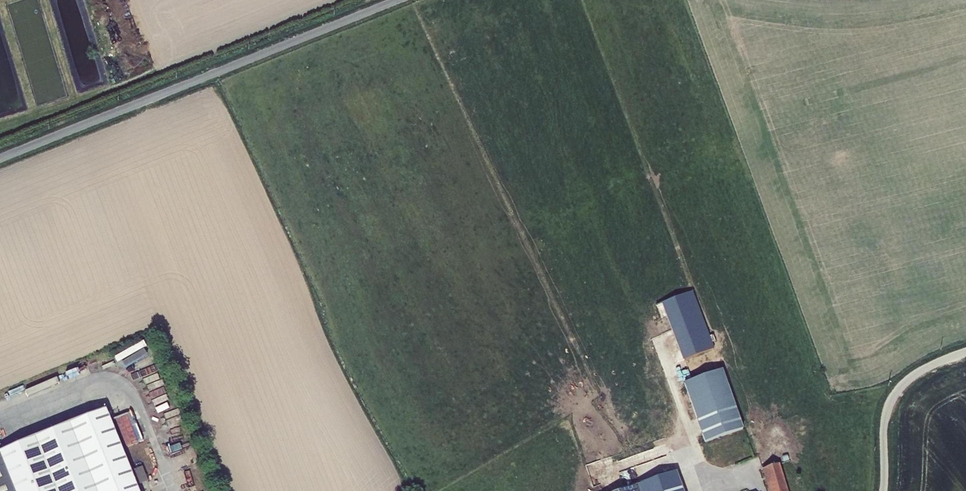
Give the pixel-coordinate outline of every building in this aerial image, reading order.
[(669,342),(677,363),(714,349),(711,343),(716,341),(714,336),(713,337),(713,335),(711,336),(711,335),(709,336),(692,291),(655,306),(663,327),(669,342)] [(722,370),(684,383),(705,443),(743,429),(722,370)] [(0,451),(0,490),(138,490),(136,486),(147,481),(141,467),(130,472),(105,409),(0,451)] [(133,412),(115,418),(125,446),(143,440),(133,412)] [(761,470),(769,490),(786,490),(778,464),(761,470)] [(676,471),(621,490),(683,490),(676,471)]
